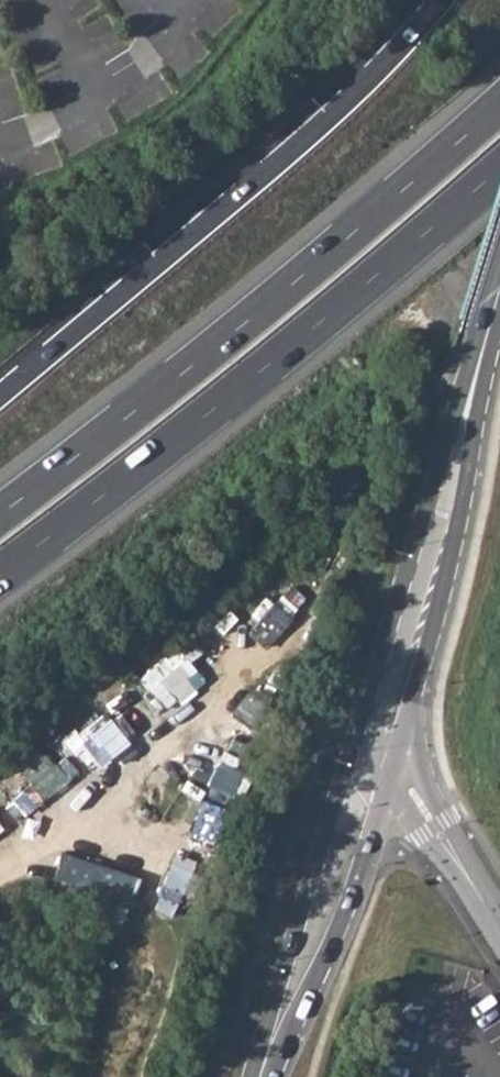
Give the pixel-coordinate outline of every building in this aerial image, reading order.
[(15,191),(0,190),(0,203),(14,204),(15,191)]
